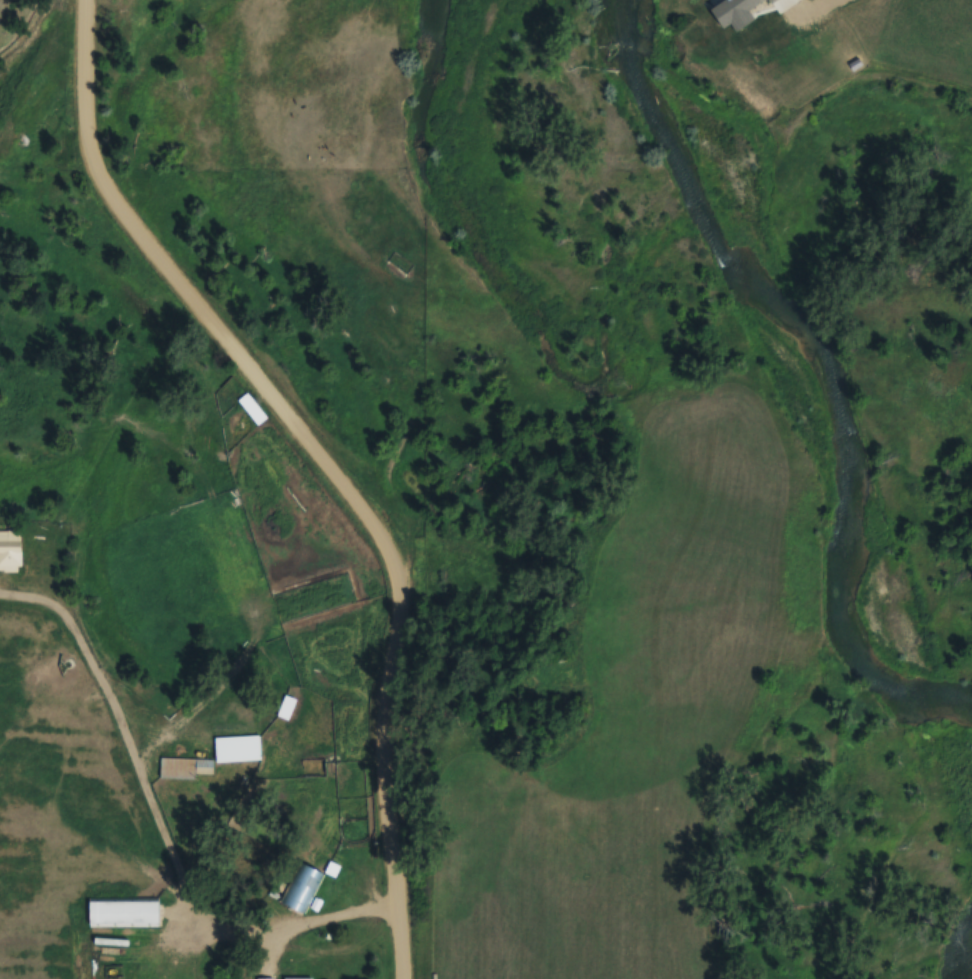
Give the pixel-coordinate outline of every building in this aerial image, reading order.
[(267,417),(246,394),(238,401),(259,424),(267,417)] [(0,530),(0,571),(21,571),(21,530),(0,530)] [(289,720),(296,699),(284,694),(277,716),(289,720)] [(213,758),(160,758),(160,779),(195,779),(195,774),(213,774),(213,758)] [(304,914),(324,873),(299,861),(279,902),(304,914)] [(89,927),(159,927),(159,900),(89,900),(89,927)]
